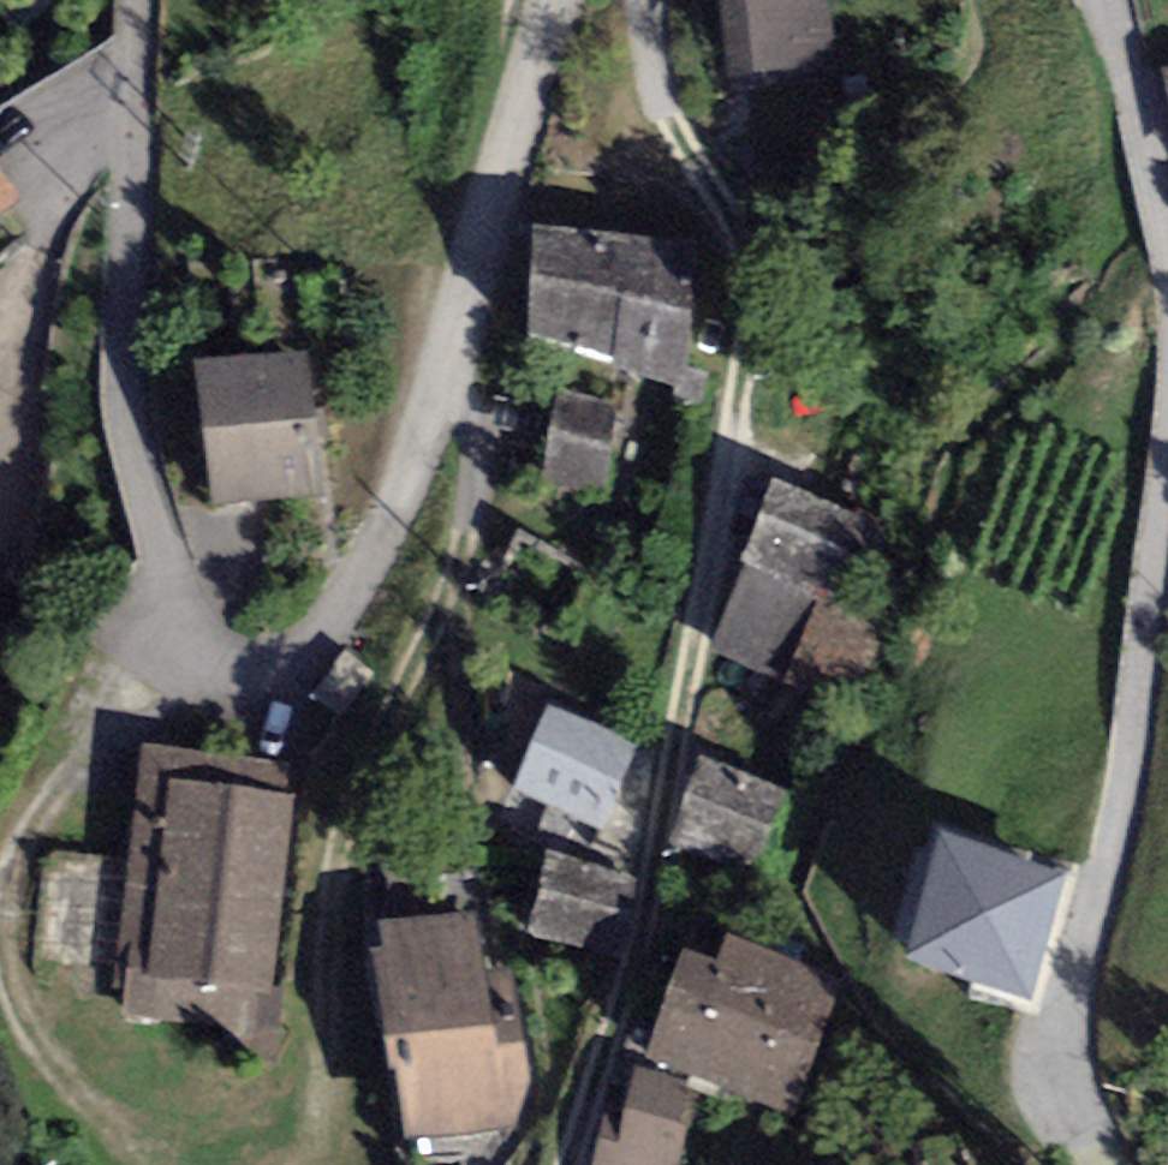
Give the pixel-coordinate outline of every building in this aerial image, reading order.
[(725,80),(836,71),(831,0),(719,0),(725,80)] [(21,198),(0,171),(0,215),(21,198)] [(702,239),(533,224),(527,334),(612,351),(610,372),(684,388),(702,239)] [(307,347),(194,359),(210,510),(323,498),(307,347)] [(619,404),(555,390),(536,477),(601,490),(619,404)] [(873,522),(776,480),(742,558),(750,562),(713,647),(847,705),(883,623),(837,603),(873,522)] [(641,743),(547,704),(509,794),(603,833),(641,743)] [(288,760),(143,743),(115,988),(126,989),(123,1011),(277,1028),(282,987),(272,986),(294,796),(284,795),(288,760)] [(790,790),(698,756),(667,842),(758,875),(790,790)] [(1069,872),(937,832),(898,960),(1030,1000),(1069,872)] [(66,844),(60,882),(120,892),(126,853),(66,844)] [(643,874),(548,849),(526,932),(621,957),(643,874)] [(477,910),(377,918),(382,945),(372,948),(391,1070),(396,1069),(407,1143),(515,1128),(533,1084),(515,971),(486,972),(477,910)] [(847,980),(726,934),(716,959),(683,947),(641,1056),(795,1115),(847,980)] [(634,1068),(622,1120),(603,1116),(591,1164),(678,1164),(698,1083),(634,1068)]
